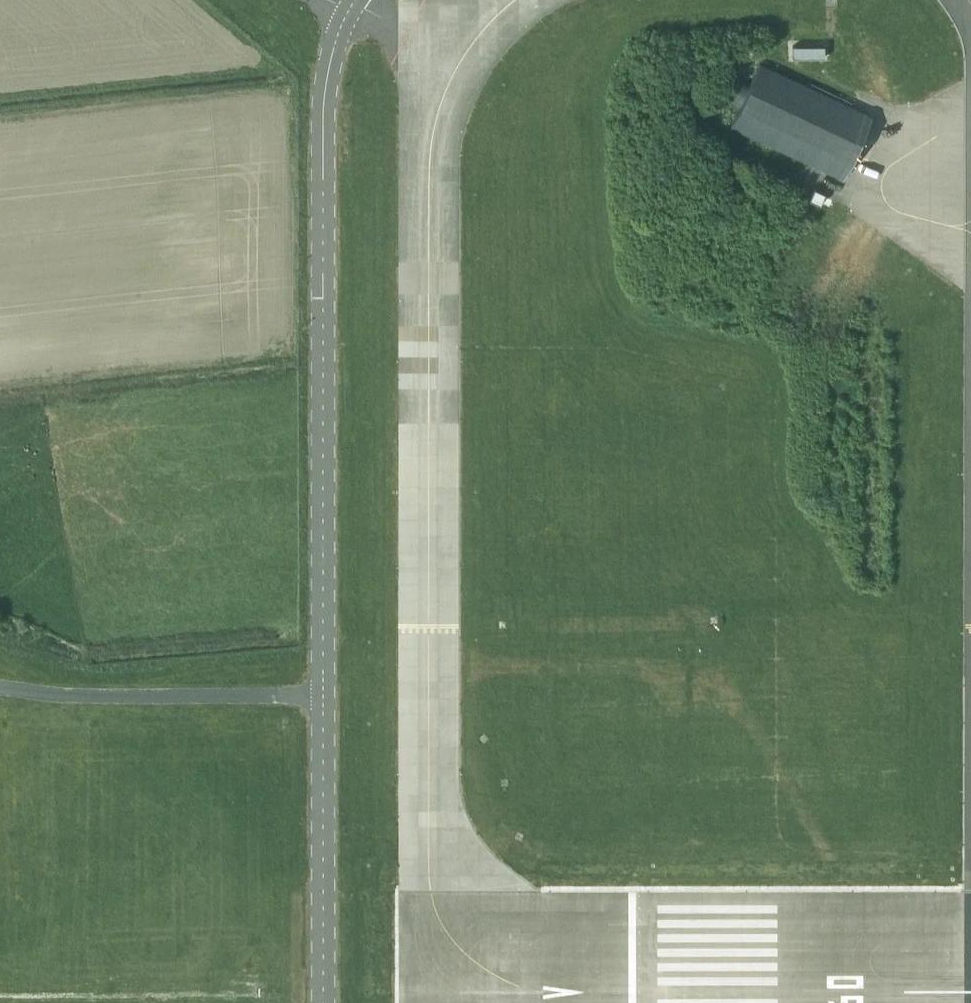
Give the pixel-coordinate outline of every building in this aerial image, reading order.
[(825,45),(793,45),(793,57),(825,57),(825,45)] [(799,158),(810,163),(843,179),(872,114),(850,104),(846,102),(847,100),(843,97),(841,100),(761,63),(752,81),(739,75),(727,103),(738,109),(730,126),(799,158)] [(823,191),(818,202),(829,207),(834,196),(823,191)]
